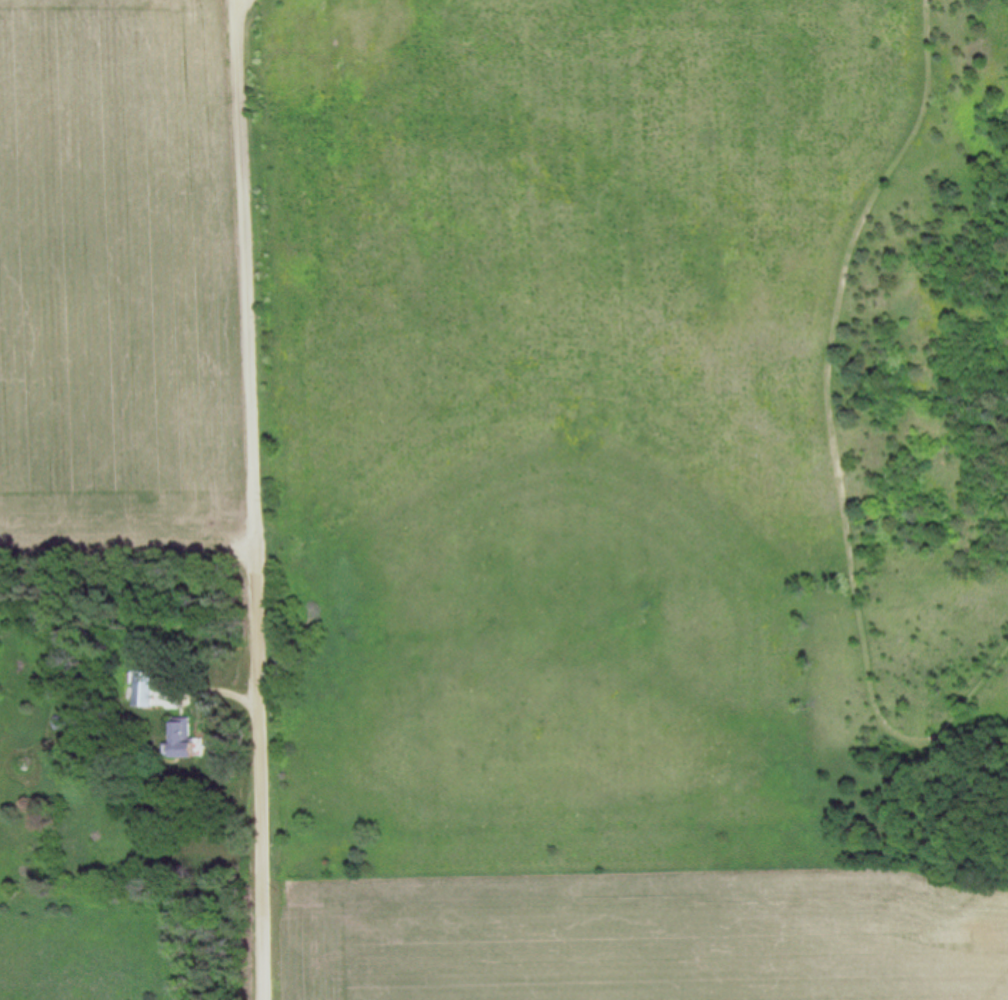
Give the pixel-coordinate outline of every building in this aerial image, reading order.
[(154,706),(154,671),(135,671),(135,706),(154,706)] [(192,757),(192,721),(172,720),(171,756),(192,757)]
